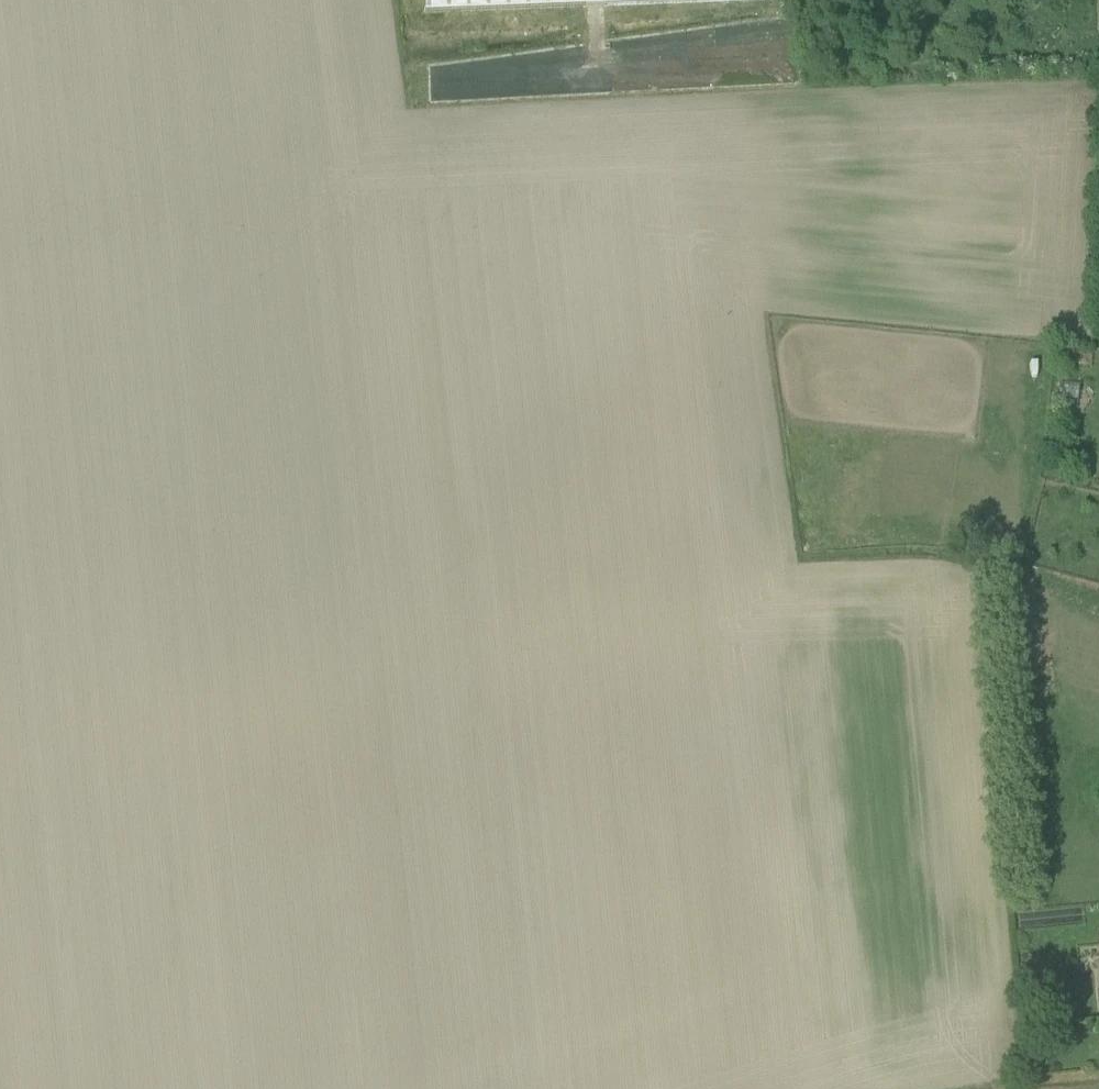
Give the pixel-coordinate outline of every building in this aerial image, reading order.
[(426,12),(737,0),(425,0),(426,12)]
